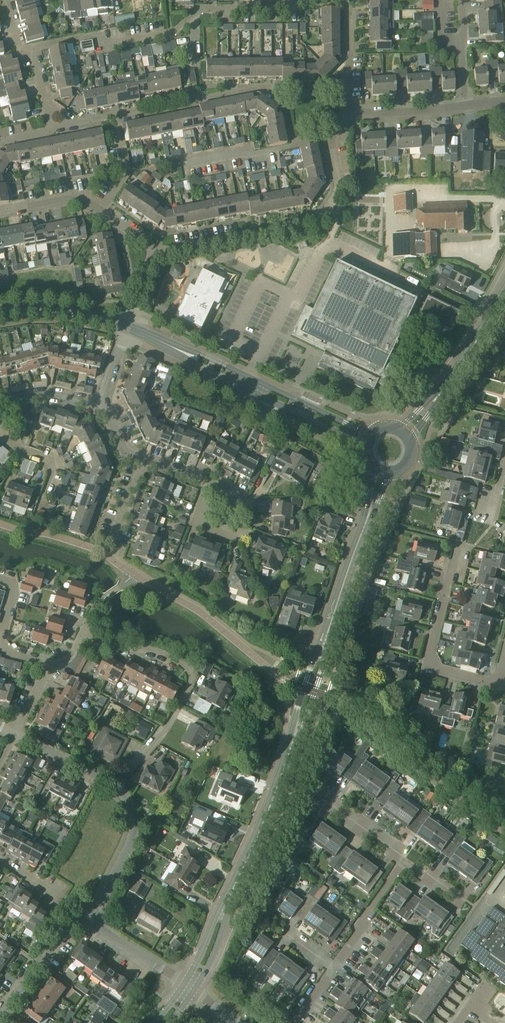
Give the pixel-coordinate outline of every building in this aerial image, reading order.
[(35,8),(33,0),(19,0),(20,1),(15,2),(18,12),(35,8)] [(79,0),(63,0),(64,14),(70,13),(71,20),(81,18),(79,0)] [(96,0),(79,0),(81,18),(87,17),(87,11),(97,10),(96,0)] [(97,10),(113,8),(112,0),(96,0),(97,10)] [(387,11),(387,0),(370,0),(370,7),(368,7),(368,11),(387,11)] [(424,10),(435,10),(435,0),(424,0),(424,10)] [(479,25),(496,24),(495,13),(502,13),(502,6),(485,7),(485,13),(478,14),(479,25)] [(27,27),(39,23),(35,8),(18,12),(21,22),(25,21),(27,27)] [(321,19),(339,19),(339,10),(321,10),(321,19)] [(370,22),(394,21),(394,11),(387,11),(368,11),(368,15),(370,15),(370,22)] [(123,25),(122,16),(114,18),(115,27),(123,25)] [(339,19),(321,19),(322,28),(339,28),(339,19)] [(431,33),(432,21),(423,20),(422,32),(431,33)] [(368,32),(387,32),(393,32),(394,32),(394,21),(370,22),(370,28),(368,28),(368,32)] [(39,23),(27,27),(28,32),(24,34),(27,44),(44,39),(39,23)] [(497,36),(496,24),(479,25),(480,37),(487,37),(487,43),(504,42),(503,35),(497,36)] [(339,28),(322,28),(322,37),(339,37),(339,28)] [(368,32),(368,37),(370,37),(370,43),(376,43),(376,51),(393,51),(393,32),(387,32),(368,32)] [(339,37),(322,37),(322,46),(324,46),(339,46),(339,37)] [(82,53),(94,51),(92,40),(80,43),(82,53)] [(161,44),(156,45),(151,46),(153,56),(163,54),(161,44)] [(48,56),(49,60),(68,56),(66,45),(49,49),(50,55),(48,56)] [(140,48),(141,53),(142,58),(152,56),(150,46),(140,48)] [(339,46),(324,46),(324,57),(339,56),(339,46)] [(129,50),(118,52),(119,58),(120,58),(121,62),(131,60),(129,50)] [(121,64),(119,58),(118,52),(108,54),(110,66),(121,64)] [(2,75),(14,72),(19,71),(17,61),(13,62),(11,56),(0,59),(0,66),(2,75)] [(68,56),(49,60),(50,64),(52,64),(53,70),(70,67),(68,56)] [(319,61),(325,67),(330,72),(337,65),(338,66),(341,63),(340,59),(339,59),(339,56),(324,57),(319,61)] [(271,61),(272,80),(276,80),(276,78),(282,78),(282,82),(283,82),(282,65),(282,60),(271,61)] [(211,79),(218,79),(217,61),(206,61),(206,73),(202,73),(202,81),(211,80),(211,79)] [(217,61),(218,79),(224,78),(224,80),(228,80),(228,61),(217,61)] [(228,61),(228,80),(233,80),(233,78),(239,78),(239,61),(228,61)] [(239,61),(239,78),(246,78),(246,80),(250,80),(250,61),(239,61)] [(250,61),(250,80),(254,80),(254,78),(261,78),(260,61),(250,61)] [(260,61),(261,78),(267,78),(267,80),(272,80),(271,61),(260,61)] [(314,66),(314,82),(317,82),(317,83),(321,83),(324,81),(323,80),(330,72),(325,67),(319,61),(314,66)] [(493,78),(499,78),(500,85),(504,84),(504,67),(498,68),(498,61),(491,62),(493,78)] [(491,62),(485,62),(486,69),(474,70),(476,87),(488,86),(487,79),(493,78),(491,62)] [(293,65),(293,84),(297,84),(297,82),(304,82),(304,75),(304,66),(304,64),(293,65)] [(282,65),(283,82),(289,82),(289,84),(293,84),(293,65),(282,65)] [(304,66),(304,75),(304,82),(314,82),(314,66),(304,66)] [(70,67),(53,70),(54,77),(53,77),(53,81),(72,78),(70,67)] [(167,73),(166,69),(166,67),(165,67),(155,69),(156,75),(160,92),(166,91),(166,93),(170,92),(167,73)] [(436,85),(435,68),(429,69),(429,75),(418,76),(419,93),(431,93),(431,85),(436,85)] [(436,85),(442,85),(442,92),(455,91),(454,74),(442,75),(442,68),(435,68),(436,85)] [(419,93),(418,76),(407,77),(406,70),(400,71),(401,87),(407,87),(407,94),(419,93)] [(14,72),(2,75),(3,80),(3,82),(0,82),(0,92),(14,89),(19,88),(17,82),(22,81),(19,71),(14,72)] [(178,71),(167,73),(170,92),(175,91),(174,89),(181,88),(181,86),(190,84),(188,72),(178,74),(178,71)] [(401,87),(400,71),(394,71),(394,77),(383,78),(384,95),(396,95),(395,88),(401,87)] [(384,95),(383,78),(372,79),(371,72),(365,73),(366,89),(372,89),(372,96),(384,95)] [(156,75),(146,77),(149,96),(153,95),(153,93),(160,92),(156,75)] [(139,96),(138,96),(136,83),(136,84),(135,79),(135,77),(134,77),(134,78),(124,80),(124,79),(125,86),(129,104),(133,104),(133,102),(139,100),(139,96)] [(149,96),(146,77),(135,79),(135,77),(135,79),(136,84),(136,83),(138,96),(139,96),(145,95),(145,97),(149,96)] [(72,78),(53,81),(54,85),(56,85),(57,92),(59,91),(61,99),(72,97),(71,89),(74,88),(72,78)] [(108,108),(104,90),(102,80),(97,81),(99,91),(93,92),(97,109),(103,108),(104,109),(108,108)] [(129,104),(125,86),(115,88),(118,105),(124,103),(125,105),(129,104)] [(14,89),(0,92),(0,98),(7,97),(10,106),(14,105),(27,102),(25,92),(20,93),(19,88),(14,89)] [(118,105),(115,88),(104,90),(108,108),(112,108),(111,106),(118,105)] [(97,109),(93,92),(83,94),(83,97),(75,99),(78,111),(85,109),(86,111),(93,110),(93,111),(97,111),(97,109)] [(255,95),(252,95),(255,111),(261,114),(265,108),(269,102),(261,96),(261,95),(259,93),(255,94),(255,95)] [(242,97),(244,105),(245,113),(255,111),(252,95),(242,97)] [(244,105),(242,97),(235,99),(235,97),(231,98),(234,117),(245,115),(245,113),(244,105)] [(234,117),(231,98),(227,99),(227,100),(221,102),(224,119),(234,117)] [(224,119),(221,102),(214,103),(214,101),(210,102),(213,121),(224,119)] [(27,102),(14,105),(10,106),(14,122),(26,119),(25,113),(29,112),(27,102)] [(213,121),(210,102),(205,103),(206,105),(199,106),(200,110),(202,123),(203,123),(213,121)] [(269,102),(265,108),(261,114),(266,118),(281,115),(281,112),(282,112),(281,108),(279,107),(278,108),(269,102)] [(203,123),(202,123),(200,110),(194,111),(193,109),(189,110),(193,129),(204,127),(203,123)] [(193,129),(189,110),(185,111),(185,113),(179,114),(182,131),(193,129)] [(182,131),(179,114),(172,115),(172,113),(168,114),(172,133),(182,131)] [(172,133),(168,114),(164,115),(164,117),(158,118),(161,135),(172,133)] [(281,115),(266,118),(268,128),(283,125),(281,115)] [(150,137),(147,118),(143,119),(143,121),(137,122),(140,139),(150,137)] [(161,135),(158,118),(151,119),(151,118),(147,118),(150,137),(161,135)] [(140,139),(137,122),(130,123),(130,122),(121,123),(123,130),(127,130),(129,141),(140,139)] [(26,128),(25,123),(17,124),(18,125),(0,129),(0,134),(26,128)] [(287,144),(283,125),(268,128),(266,129),(270,147),(287,144)] [(94,149),(90,130),(86,131),(86,133),(80,134),(83,151),(94,149)] [(94,130),(90,130),(94,149),(105,147),(101,130),(95,131),(94,130)] [(431,138),(426,138),(427,155),(433,154),(433,148),(445,147),(444,143),(450,143),(450,135),(444,135),(444,130),(431,131),(431,138)] [(427,155),(426,138),(420,138),(420,131),(408,132),(409,149),(420,149),(421,155),(427,155)] [(409,149),(408,132),(396,133),(396,140),(391,140),(392,157),(398,157),(398,150),(409,149)] [(392,157),(391,140),(385,141),(385,133),(373,134),(374,151),(385,151),(385,157),(392,157)] [(464,133),(462,172),(480,173),(480,172),(489,172),(490,154),(481,153),(482,134),(464,133)] [(83,151),(80,134),(73,136),(73,134),(69,135),(73,153),(83,151)] [(374,151),(373,134),(361,135),(361,142),(355,142),(356,159),(363,159),(363,152),(374,151)] [(73,153),(69,135),(65,135),(65,137),(59,138),(62,155),(73,153)] [(62,155),(59,138),(52,140),(52,138),(48,139),(51,158),(62,155)] [(51,158),(48,139),(43,140),(44,141),(37,143),(41,160),(51,158)] [(41,160),(37,143),(31,144),(31,142),(26,143),(30,162),(41,160)] [(30,162),(26,143),(22,144),(23,145),(16,147),(19,162),(20,164),(30,162)] [(302,159),(321,156),(320,151),(318,152),(317,145),(300,148),(302,159)] [(19,162),(16,147),(6,149),(9,164),(19,162)] [(6,149),(3,149),(3,148),(0,149),(0,166),(5,169),(9,164),(6,149)] [(131,150),(132,162),(143,161),(142,149),(131,150)] [(493,181),(504,181),(504,154),(494,154),(493,181)] [(306,170),(314,168),(321,167),(320,160),(322,160),(321,156),(302,159),(304,170),(306,170)] [(321,167),(314,168),(306,170),(308,180),(323,177),(321,167)] [(304,185),(311,190),(317,194),(323,185),(324,186),(326,183),(325,179),(324,180),(323,177),(308,180),(304,185)] [(3,185),(0,186),(0,205),(9,203),(5,185),(3,185)] [(126,205),(136,191),(128,185),(119,200),(126,205)] [(300,191),(303,206),(306,206),(306,207),(310,206),(312,203),(311,203),(317,194),(311,190),(304,185),(300,191)] [(134,210),(143,196),(136,191),(126,205),(134,210)] [(293,208),(292,201),(290,193),(290,191),(279,193),(283,212),(287,211),(287,210),(293,208)] [(290,193),(292,201),(293,208),(303,206),(300,191),(290,193)] [(283,212),(279,193),(269,195),(272,212),(278,211),(279,213),(283,212)] [(251,216),(248,199),(247,195),(236,197),(239,214),(246,213),(246,215),(250,214),(250,217),(251,216)] [(272,212),(269,195),(258,197),(262,216),(266,215),(265,214),(272,212)] [(141,215),(151,201),(143,196),(134,210),(141,215)] [(412,212),(411,198),(411,196),(395,196),(395,212),(412,212)] [(239,214),(236,197),(225,200),(229,218),(233,218),(233,216),(239,214)] [(262,216),(258,197),(248,199),(251,216),(257,215),(257,217),(262,216)] [(229,218),(225,200),(215,202),(218,219),(225,217),(225,219),(229,218)] [(149,220),(158,207),(159,206),(151,201),(141,215),(149,220)] [(159,206),(158,207),(162,211),(166,204),(162,201),(159,206)] [(218,219),(215,202),(204,204),(208,222),(212,222),(212,220),(218,219)] [(425,229),(428,229),(445,228),(445,230),(458,229),(458,233),(467,233),(466,203),(422,205),(423,229),(425,229)] [(208,222),(204,204),(194,206),(197,223),(203,222),(204,223),(208,222)] [(197,223),(194,206),(183,208),(187,227),(191,226),(190,224),(197,223)] [(162,211),(158,207),(149,220),(157,226),(166,213),(162,211)] [(187,227),(183,208),(172,210),(172,212),(175,227),(182,226),(182,227),(187,227)] [(175,227),(172,212),(166,213),(157,226),(160,228),(159,229),(162,231),(166,230),(165,229),(175,227)] [(64,221),(67,240),(78,238),(78,240),(87,239),(83,219),(83,221),(75,223),(75,221),(68,222),(68,220),(64,221)] [(67,240),(64,221),(60,222),(60,224),(53,225),(57,242),(67,240)] [(24,244),(21,225),(16,226),(17,228),(10,229),(14,246),(24,244)] [(35,246),(35,242),(32,229),(33,229),(32,225),(25,226),(25,225),(21,225),(24,244),(25,248),(35,246)] [(46,244),(43,225),(38,226),(39,228),(33,229),(32,229),(35,242),(35,246),(46,244)] [(57,242),(53,225),(47,226),(47,225),(43,225),(46,244),(57,242)] [(3,248),(14,246),(10,229),(4,230),(4,229),(0,229),(0,233),(3,248)] [(423,235),(416,235),(416,233),(404,234),(404,258),(416,257),(416,255),(424,255),(424,257),(437,257),(436,233),(428,233),(428,229),(425,229),(425,233),(423,233),(423,235)] [(98,256),(117,252),(116,248),(114,248),(113,241),(111,242),(109,234),(111,233),(92,237),(91,238),(93,245),(96,245),(98,256)] [(300,250),(307,247),(305,242),(298,245),(300,250)] [(100,266),(117,263),(116,256),(118,256),(117,252),(98,256),(100,266)] [(336,262),(313,310),(305,306),(292,335),(325,351),(317,368),(372,394),(377,383),(385,387),(404,347),(396,344),(416,301),(409,298),(413,289),(413,290),(354,261),(353,261),(349,269),(336,262)] [(102,277),(121,273),(120,269),(118,269),(117,263),(100,266),(102,277)] [(472,276),(454,267),(445,287),(459,294),(463,286),(466,288),(472,276)] [(218,306),(229,284),(202,271),(193,288),(189,286),(174,317),(201,330),(213,304),(218,306)] [(102,277),(104,287),(101,287),(103,296),(118,293),(116,285),(121,284),(120,277),(122,277),(121,273),(102,277)] [(427,296),(416,320),(450,337),(461,313),(427,296)] [(87,331),(86,339),(94,340),(95,333),(87,331)] [(43,345),(42,342),(32,345),(33,351),(38,369),(49,366),(44,348),(43,348),(43,345)] [(48,344),(43,345),(43,348),(44,348),(49,366),(55,367),(56,368),(59,350),(59,349),(49,347),(50,344),(48,344)] [(28,372),(23,353),(22,348),(11,351),(12,356),(17,375),(28,372)] [(69,352),(59,350),(56,368),(55,367),(55,369),(66,371),(69,352)] [(38,369),(33,351),(23,353),(28,372),(38,369)] [(76,373),(80,354),(69,352),(66,371),(76,373)] [(76,373),(87,375),(91,356),(80,354),(76,373)] [(12,356),(2,359),(7,376),(6,376),(7,377),(17,375),(12,356)] [(87,375),(87,377),(95,378),(96,372),(99,373),(101,358),(91,356),(87,375)] [(150,375),(154,362),(140,357),(137,364),(135,364),(133,369),(150,375)] [(165,381),(170,382),(174,369),(170,368),(165,381)] [(150,375),(133,369),(131,375),(133,376),(130,383),(127,381),(126,382),(145,388),(150,375)] [(143,394),(145,388),(126,382),(122,394),(123,396),(127,397),(131,406),(131,407),(143,401),(143,402),(145,400),(143,394)] [(85,386),(84,389),(83,393),(91,395),(93,388),(85,386)] [(147,411),(143,402),(143,401),(131,407),(131,406),(128,408),(130,412),(127,414),(130,419),(147,411)] [(20,408),(23,421),(30,419),(27,406),(20,408)] [(33,422),(51,429),(58,410),(56,414),(49,411),(50,409),(44,407),(40,418),(35,416),(33,422)] [(58,410),(51,429),(53,425),(63,429),(69,410),(64,408),(62,412),(58,410)] [(69,410),(63,429),(73,432),(71,436),(78,418),(74,416),(75,412),(69,410)] [(147,411),(130,419),(132,425),(136,423),(138,428),(140,426),(155,420),(154,419),(152,421),(147,411)] [(91,422),(78,418),(71,436),(77,438),(80,444),(83,443),(94,437),(90,428),(91,424),(91,422)] [(502,453),(503,446),(495,444),(501,421),(490,418),(489,422),(485,421),(481,438),(476,437),(472,438),(471,444),(483,447),(483,448),(502,453)] [(157,425),(155,420),(140,426),(145,436),(143,440),(144,441),(156,446),(160,437),(163,427),(157,425)] [(175,428),(168,446),(174,448),(175,444),(180,446),(185,431),(187,425),(182,423),(180,430),(175,428)] [(163,427),(160,437),(156,446),(162,448),(164,444),(168,446),(175,428),(170,426),(169,430),(163,427)] [(195,435),(188,453),(194,456),(195,452),(200,454),(207,433),(197,429),(195,435)] [(185,431),(180,446),(184,448),(183,451),(188,453),(195,435),(185,431)] [(83,443),(88,452),(105,444),(103,439),(99,440),(97,436),(94,437),(83,443)] [(230,443),(220,438),(217,444),(209,440),(203,457),(208,460),(207,461),(212,464),(216,457),(221,460),(230,443)] [(230,443),(221,460),(227,463),(222,473),(226,475),(239,452),(241,449),(230,443)] [(88,452),(92,462),(104,457),(107,456),(104,451),(108,450),(105,444),(88,452)] [(468,465),(489,470),(492,458),(500,460),(502,453),(483,448),(481,454),(471,451),(468,465)] [(0,458),(0,463),(3,466),(12,455),(7,451),(0,458)] [(249,457),(239,452),(226,475),(230,478),(234,472),(239,475),(249,457)] [(270,471),(285,478),(286,476),(302,485),(311,468),(304,464),(305,462),(297,457),(296,460),(291,458),(290,460),(279,454),(270,471)] [(275,457),(271,455),(265,467),(269,469),(275,457)] [(108,467),(104,457),(92,462),(89,463),(92,469),(90,475),(108,482),(113,469),(112,468),(108,467)] [(249,457),(239,475),(245,478),(242,484),(246,486),(247,485),(252,488),(261,472),(255,469),(259,463),(249,457)] [(30,462),(24,459),(19,472),(26,475),(30,462)] [(30,462),(26,475),(32,477),(37,464),(30,462)] [(489,470),(468,465),(465,476),(462,476),(460,483),(478,487),(480,481),(486,482),(489,470)] [(437,469),(435,476),(453,480),(455,474),(437,469)] [(153,490),(172,497),(176,485),(167,482),(168,478),(152,473),(149,481),(156,484),(153,490)] [(108,482),(90,475),(86,486),(101,491),(103,486),(106,488),(108,482)] [(2,502),(14,506),(21,487),(9,483),(2,502)] [(456,484),(454,495),(451,494),(444,492),(442,500),(449,502),(465,506),(467,498),(475,500),(478,489),(456,484)] [(21,487),(14,506),(26,511),(35,487),(28,485),(27,489),(21,487)] [(83,496),(101,502),(103,497),(100,495),(101,491),(86,486),(83,496)] [(168,507),(172,497),(153,490),(151,496),(144,493),(142,498),(146,499),(164,506),(168,507)] [(412,495),(409,504),(424,509),(427,499),(412,495)] [(101,502),(83,496),(78,509),(95,515),(97,509),(95,508),(97,501),(101,503),(101,502)] [(160,517),(164,506),(146,499),(144,505),(137,503),(135,507),(160,517)] [(272,517),(275,517),(291,519),(291,518),(294,519),(296,507),(299,507),(300,501),(287,499),(286,505),(273,504),(273,505),(270,505),(269,512),(272,513),(272,517)] [(325,503),(323,509),(332,512),(335,506),(325,503)] [(449,505),(443,526),(459,530),(456,540),(463,542),(466,532),(459,530),(463,514),(455,512),(456,507),(449,505)] [(160,517),(135,507),(133,512),(140,514),(138,520),(156,527),(160,517)] [(95,515),(78,509),(73,522),(88,527),(91,520),(93,520),(95,515)] [(320,522),(313,538),(314,538),(322,542),(323,539),(333,543),(342,520),(326,514),(322,523),(320,522)] [(291,518),(291,519),(275,517),(272,535),(285,537),(286,531),(293,532),(294,519),(291,518)] [(156,527),(138,520),(135,519),(133,524),(140,527),(138,533),(141,534),(156,539),(160,528),(156,527)] [(88,527),(73,522),(68,520),(64,530),(88,539),(90,533),(87,531),(88,527)] [(177,534),(182,536),(185,528),(177,526),(174,533),(177,534)] [(156,539),(141,534),(139,540),(138,540),(136,544),(156,551),(158,545),(165,548),(167,543),(156,539)] [(201,562),(208,542),(196,538),(193,546),(186,543),(181,558),(194,563),(195,560),(201,562)] [(256,552),(262,555),(258,565),(272,570),(276,559),(281,561),(286,547),(261,538),(256,552)] [(220,547),(208,542),(201,562),(207,564),(206,567),(219,572),(224,557),(217,555),(220,547)] [(406,561),(418,564),(419,558),(434,562),(438,547),(419,542),(416,554),(409,552),(406,561)] [(156,551),(136,544),(132,555),(140,558),(138,562),(152,567),(153,567),(154,567),(155,567),(156,567),(157,566),(158,566),(159,566),(161,563),(160,563),(154,557),(156,551)] [(307,546),(304,553),(313,557),(316,550),(307,546)] [(481,570),(496,574),(497,569),(504,571),(504,557),(495,555),(485,553),(481,570)] [(228,581),(231,582),(229,588),(238,591),(236,595),(249,600),(253,590),(246,588),(249,579),(244,578),(246,572),(239,569),(241,563),(235,561),(228,581)] [(406,561),(404,572),(411,573),(407,588),(422,592),(427,573),(416,570),(418,564),(406,561)] [(481,570),(478,583),(487,586),(486,592),(480,591),(504,597),(504,593),(504,584),(494,581),(496,574),(481,570)] [(26,581),(41,586),(44,576),(29,571),(26,581)] [(40,589),(41,586),(26,581),(25,584),(22,583),(20,590),(30,593),(31,594),(33,587),(40,589)] [(58,607),(62,608),(69,610),(71,603),(84,607),(86,600),(83,599),(87,586),(72,582),(68,595),(57,592),(54,604),(53,605),(54,606),(58,607)] [(219,583),(216,591),(223,593),(225,585),(219,583)] [(284,609),(279,624),(294,629),(299,614),(310,617),(315,601),(306,598),(308,592),(291,586),(288,593),(291,594),(286,609),(284,609)] [(504,597),(480,591),(478,597),(468,595),(466,607),(481,610),(482,605),(495,608),(498,595),(504,597)] [(264,601),(261,594),(256,597),(259,603),(264,601)] [(381,612),(372,610),(375,597),(367,595),(363,613),(380,617),(381,612)] [(387,618),(404,622),(405,617),(419,621),(423,605),(404,600),(401,612),(390,609),(387,618)] [(481,610),(466,607),(462,620),(472,622),(471,628),(489,633),(492,620),(479,617),(481,610)] [(35,628),(31,641),(47,646),(49,639),(62,643),(64,636),(61,635),(65,622),(59,620),(54,619),(50,618),(49,619),(46,631),(35,628)] [(402,629),(404,622),(387,618),(387,619),(388,619),(386,628),(389,629),(389,630),(396,632),(392,647),(407,651),(412,632),(402,629)] [(489,633),(471,628),(469,635),(459,632),(456,644),(471,648),(473,642),(486,646),(489,633)] [(269,630),(267,636),(276,638),(278,633),(269,630)] [(438,654),(449,655),(450,641),(439,640),(438,654)] [(471,648),(456,644),(452,657),(463,659),(461,666),(479,671),(482,658),(470,654),(471,648)] [(381,663),(387,665),(384,677),(385,677),(383,684),(384,685),(385,685),(386,686),(387,686),(389,687),(391,687),(392,687),(394,687),(395,686),(397,686),(398,685),(399,685),(400,684),(401,681),(404,682),(408,666),(393,662),(395,656),(384,653),(381,663)] [(93,667),(90,671),(90,672),(96,674),(95,675),(106,680),(115,663),(118,657),(114,654),(110,661),(104,658),(101,664),(96,661),(93,667)] [(82,661),(93,667),(96,661),(85,655),(82,661)] [(119,680),(129,685),(138,668),(132,665),(136,659),(131,656),(128,662),(119,680)] [(115,663),(106,680),(116,686),(119,680),(128,662),(124,660),(120,666),(115,663)] [(79,667),(90,672),(90,671),(93,667),(82,661),(79,667)] [(197,672),(207,677),(213,667),(203,661),(197,672)] [(129,685),(139,690),(151,668),(152,667),(147,665),(144,671),(138,668),(129,685)] [(76,673),(87,678),(90,672),(79,667),(76,673)] [(152,667),(151,668),(139,690),(138,691),(143,693),(146,687),(152,690),(162,672),(152,667)] [(159,701),(168,684),(171,678),(165,675),(166,674),(162,672),(152,690),(158,693),(154,699),(159,702),(159,701)] [(76,673),(73,678),(65,674),(63,679),(69,682),(66,688),(83,697),(89,686),(84,684),(87,678),(76,673)] [(159,701),(169,706),(182,683),(177,680),(174,687),(168,684),(159,701)] [(200,693),(209,698),(207,701),(221,708),(226,699),(229,701),(235,691),(217,681),(214,688),(205,683),(200,693)] [(3,686),(0,697),(0,701),(3,702),(2,706),(8,708),(14,689),(3,686)] [(83,697),(66,688),(63,694),(57,690),(54,695),(57,696),(75,705),(74,705),(78,707),(83,697)] [(441,725),(445,706),(439,705),(442,694),(423,689),(419,705),(434,709),(433,715),(442,718),(440,725),(441,725)] [(441,725),(453,729),(455,721),(452,720),(454,714),(465,717),(471,719),(473,711),(468,710),(471,698),(455,694),(451,708),(445,706),(441,725)] [(69,715),(74,705),(75,705),(57,696),(54,702),(47,698),(45,703),(46,703),(47,703),(69,715)] [(212,705),(199,698),(193,709),(206,716),(212,705)] [(69,715),(47,703),(46,703),(43,709),(42,708),(40,713),(59,722),(62,717),(68,720),(70,715),(69,715)] [(501,705),(497,723),(504,726),(504,706),(501,705)] [(59,722),(40,713),(38,717),(39,717),(36,723),(42,727),(39,734),(56,743),(61,731),(55,728),(59,722)] [(191,725),(182,742),(197,750),(203,739),(209,742),(216,730),(199,721),(195,727),(191,725)] [(497,723),(492,742),(504,745),(504,726),(497,723)] [(103,727),(90,752),(114,765),(127,740),(103,727)] [(368,748),(369,746),(372,742),(367,738),(363,745),(368,748)] [(492,742),(489,752),(487,752),(488,752),(485,763),(492,765),(493,766),(494,761),(504,764),(504,745),(492,742)] [(347,776),(360,758),(355,755),(351,760),(339,752),(326,771),(338,780),(343,773),(347,776)] [(8,762),(14,765),(27,772),(30,767),(36,770),(42,760),(28,753),(25,758),(15,753),(12,759),(11,758),(8,762)] [(362,791),(377,770),(360,758),(347,776),(348,776),(352,771),(356,774),(351,783),(362,791)] [(20,782),(21,783),(27,772),(14,765),(8,762),(6,766),(7,767),(4,773),(20,782)] [(139,782),(158,793),(164,782),(168,784),(175,771),(159,762),(155,770),(148,766),(139,782)] [(385,794),(394,782),(395,783),(400,776),(395,772),(390,779),(377,770),(362,791),(375,800),(382,792),(385,794)] [(20,782),(4,773),(3,772),(1,777),(7,780),(1,792),(0,792),(0,799),(5,802),(8,797),(11,799),(20,782)] [(224,782),(217,799),(237,807),(244,790),(230,784),(233,777),(220,772),(217,780),(224,782)] [(58,775),(55,781),(50,778),(41,795),(46,798),(49,792),(59,797),(69,779),(65,777),(65,778),(58,775)] [(74,781),(69,779),(59,797),(65,800),(62,805),(73,811),(81,796),(75,792),(79,786),(73,782),(74,781)] [(394,819),(405,804),(394,796),(400,787),(395,783),(394,782),(385,794),(391,798),(382,811),(394,819)] [(413,820),(417,823),(426,811),(421,807),(417,813),(405,804),(394,819),(406,829),(413,820)] [(197,806),(189,824),(203,830),(201,836),(221,845),(230,825),(216,819),(218,815),(197,806)] [(426,811),(417,823),(422,827),(416,835),(428,844),(440,827),(429,819),(431,815),(426,811)] [(0,837),(0,841),(4,843),(0,850),(0,852),(4,855),(5,853),(5,852),(15,834),(18,829),(8,823),(0,837)] [(322,849),(334,832),(322,823),(316,832),(311,828),(302,840),(307,844),(309,840),(322,849)] [(440,827),(428,844),(441,853),(447,844),(451,848),(460,835),(455,832),(452,835),(440,827)] [(16,857),(28,833),(24,831),(20,837),(15,834),(5,852),(5,853),(9,855),(10,853),(16,857)] [(328,865),(333,869),(342,856),(337,853),(346,841),(334,832),(322,849),(334,857),(328,865)] [(25,863),(35,845),(29,842),(33,835),(28,833),(16,857),(21,860),(21,861),(25,863)] [(460,835),(451,848),(456,851),(447,864),(459,872),(471,855),(460,847),(466,839),(460,835)] [(493,835),(489,841),(500,848),(504,842),(493,835)] [(35,845),(25,863),(29,865),(30,864),(36,868),(40,861),(46,864),(55,847),(44,842),(40,848),(35,845)] [(194,877),(201,867),(195,863),(199,856),(185,847),(181,855),(183,856),(177,866),(194,877)] [(342,856),(333,869),(341,874),(345,872),(353,877),(365,860),(353,852),(347,860),(342,856)] [(144,872),(150,856),(144,853),(137,869),(144,872)] [(471,855),(459,872),(472,881),(474,879),(479,882),(478,883),(479,883),(493,863),(487,859),(484,864),(471,855)] [(365,860),(353,877),(360,882),(357,886),(368,894),(377,881),(372,878),(378,869),(365,860)] [(194,877),(177,866),(171,876),(169,874),(164,881),(178,890),(183,883),(188,887),(194,877)] [(274,882),(280,885),(285,873),(278,870),(274,882)] [(321,874),(317,880),(323,884),(327,879),(321,874)] [(132,893),(139,897),(143,889),(147,891),(149,887),(138,880),(132,893)] [(401,917),(410,905),(406,902),(412,893),(399,884),(387,902),(399,910),(396,914),(401,917)] [(21,914),(23,910),(31,897),(27,895),(29,891),(18,885),(12,894),(12,896),(9,900),(9,901),(14,904),(12,908),(21,914)] [(308,894),(313,897),(319,889),(314,886),(308,894)] [(300,906),(305,910),(313,898),(313,897),(308,894),(305,897),(284,889),(279,901),(283,904),(278,910),(291,919),(300,906)] [(424,922),(436,905),(424,896),(415,909),(410,905),(401,917),(407,922),(413,914),(424,922)] [(30,919),(38,906),(34,903),(36,900),(31,897),(23,910),(21,914),(30,919)] [(313,898),(305,910),(309,913),(303,922),(316,931),(328,913),(321,909),(324,905),(313,898)] [(147,902),(136,922),(158,934),(169,916),(147,902)] [(449,914),(436,905),(424,922),(432,928),(432,933),(439,938),(448,926),(443,922),(449,914)] [(30,919),(28,922),(38,928),(34,934),(40,937),(47,926),(41,923),(46,915),(42,912),(44,909),(38,906),(30,919)] [(493,907),(475,932),(472,930),(461,945),(472,953),(470,956),(499,977),(497,979),(504,985),(504,916),(493,907)] [(328,913),(316,931),(328,939),(334,931),(339,935),(348,922),(337,915),(335,918),(328,913)] [(385,933),(408,950),(415,941),(399,930),(396,935),(388,930),(385,933)] [(387,947),(402,958),(402,959),(408,950),(385,933),(383,937),(391,943),(387,947)] [(260,971),(269,959),(265,956),(273,943),(261,934),(246,955),(258,963),(255,968),(260,971)] [(17,941),(12,937),(9,941),(14,945),(17,941)] [(169,948),(175,953),(181,944),(175,939),(169,948)] [(93,954),(96,951),(82,941),(70,957),(84,967),(94,954),(93,954)] [(11,963),(15,958),(12,955),(15,951),(2,942),(0,945),(0,954),(11,963)] [(396,967),(399,969),(396,967),(402,959),(402,958),(387,947),(384,952),(376,946),(373,950),(396,966),(396,967)] [(379,959),(375,964),(390,975),(393,978),(399,969),(396,967),(396,966),(373,950),(370,954),(379,959)] [(84,967),(93,973),(102,960),(99,957),(101,954),(96,951),(93,954),(94,954),(84,967)] [(0,954),(0,968),(2,969),(5,965),(8,968),(11,963),(0,954)] [(280,980),(292,963),(280,954),(274,963),(269,959),(260,971),(271,979),(274,975),(280,980)] [(100,982),(109,970),(105,967),(107,964),(102,960),(93,973),(91,976),(100,982)] [(305,972),(292,963),(280,980),(292,988),(289,992),(295,996),(304,984),(299,980),(305,972)] [(361,967),(384,983),(384,984),(390,975),(375,964),(374,963),(371,969),(363,963),(361,967)] [(439,972),(458,985),(460,984),(455,980),(460,973),(445,963),(439,972)] [(361,967),(358,971),(366,977),(363,982),(378,993),(384,984),(384,983),(361,967)] [(108,989),(118,976),(120,973),(115,969),(113,972),(109,970),(100,982),(108,989)] [(412,976),(418,981),(423,974),(416,970),(412,976)] [(69,971),(65,976),(73,982),(76,977),(69,971)] [(43,987),(59,998),(65,989),(69,984),(52,972),(45,981),(47,982),(43,987)] [(433,980),(452,994),(454,992),(449,989),(452,983),(457,987),(458,985),(439,972),(433,980)] [(347,988),(362,999),(368,990),(353,979),(345,974),(342,978),(350,983),(347,988)] [(118,976),(108,989),(123,999),(134,983),(124,975),(121,979),(118,976)] [(427,988),(446,1002),(448,1000),(443,997),(446,992),(451,995),(452,994),(433,980),(427,988)] [(52,1007),(59,998),(43,987),(40,991),(39,990),(36,994),(52,1007)] [(333,991),(356,1007),(362,999),(347,988),(344,993),(336,987),(333,991)] [(421,996),(441,1010),(442,1009),(437,1005),(441,1000),(445,1004),(446,1002),(427,988),(421,996)] [(335,1005),(356,1020),(356,1019),(350,1015),(356,1007),(333,991),(330,994),(339,1000),(335,1005)] [(52,1007),(36,994),(32,999),(34,1000),(31,1004),(46,1015),(52,1007)] [(103,996),(101,1000),(97,1005),(111,1015),(117,1006),(103,996)] [(415,1005),(435,1019),(436,1017),(431,1013),(435,1008),(440,1012),(441,1010),(421,996),(415,1005)] [(97,997),(93,1002),(93,1003),(96,1005),(101,1000),(97,997)] [(31,1004),(28,1009),(26,1008),(20,1017),(26,1021),(29,1017),(38,1022),(41,1022),(46,1015),(31,1004)] [(343,1022),(353,1022),(356,1020),(335,1005),(341,1009),(337,1014),(329,1008),(327,1012),(343,1022)] [(409,1013),(422,1022),(427,1022),(425,1022),(429,1017),(434,1020),(435,1019),(415,1005),(409,1013)] [(279,1009),(274,1017),(281,1021),(286,1014),(279,1009)] [(105,1018),(95,1011),(91,1017),(93,1018),(89,1022),(102,1022),(105,1018)] [(324,1015),(331,1020),(329,1022),(343,1022),(327,1012),(324,1015)]
